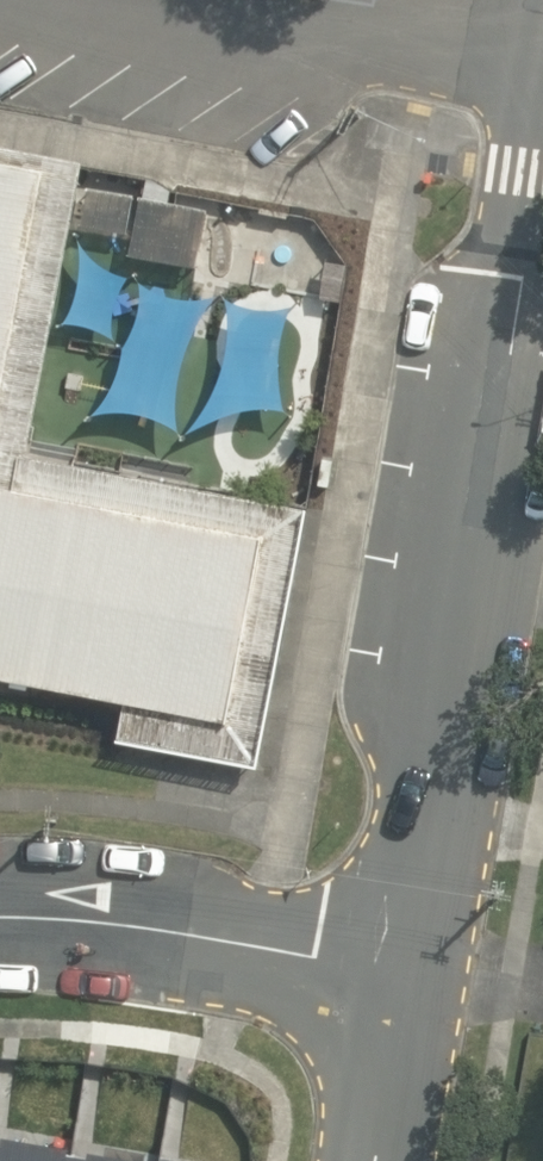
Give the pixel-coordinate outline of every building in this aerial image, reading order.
[(288,743),(327,543),(61,492),(121,181),(0,158),(0,687),(288,743)] [(75,1146),(79,1125),(0,1108),(0,1160),(141,1160),(75,1146)]
